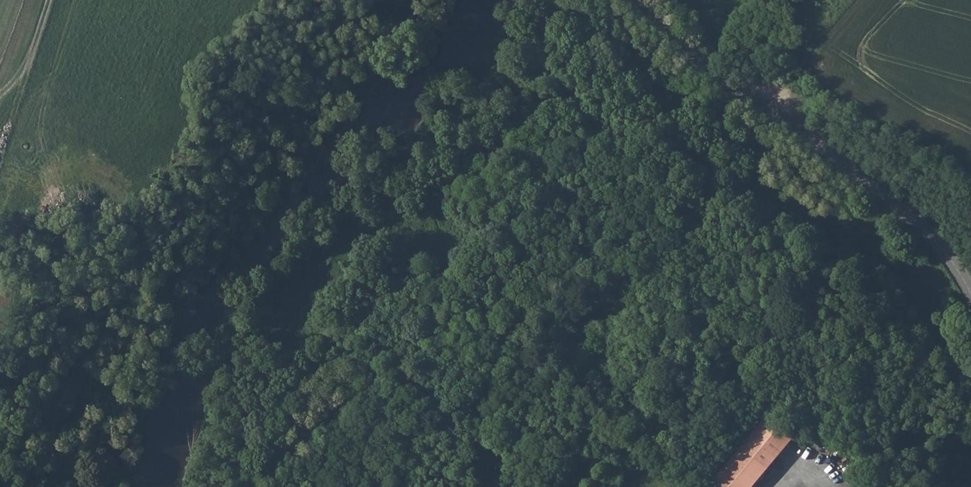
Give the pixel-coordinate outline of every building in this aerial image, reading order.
[(707,482),(714,486),(749,486),(786,441),(758,418),(707,482)]
